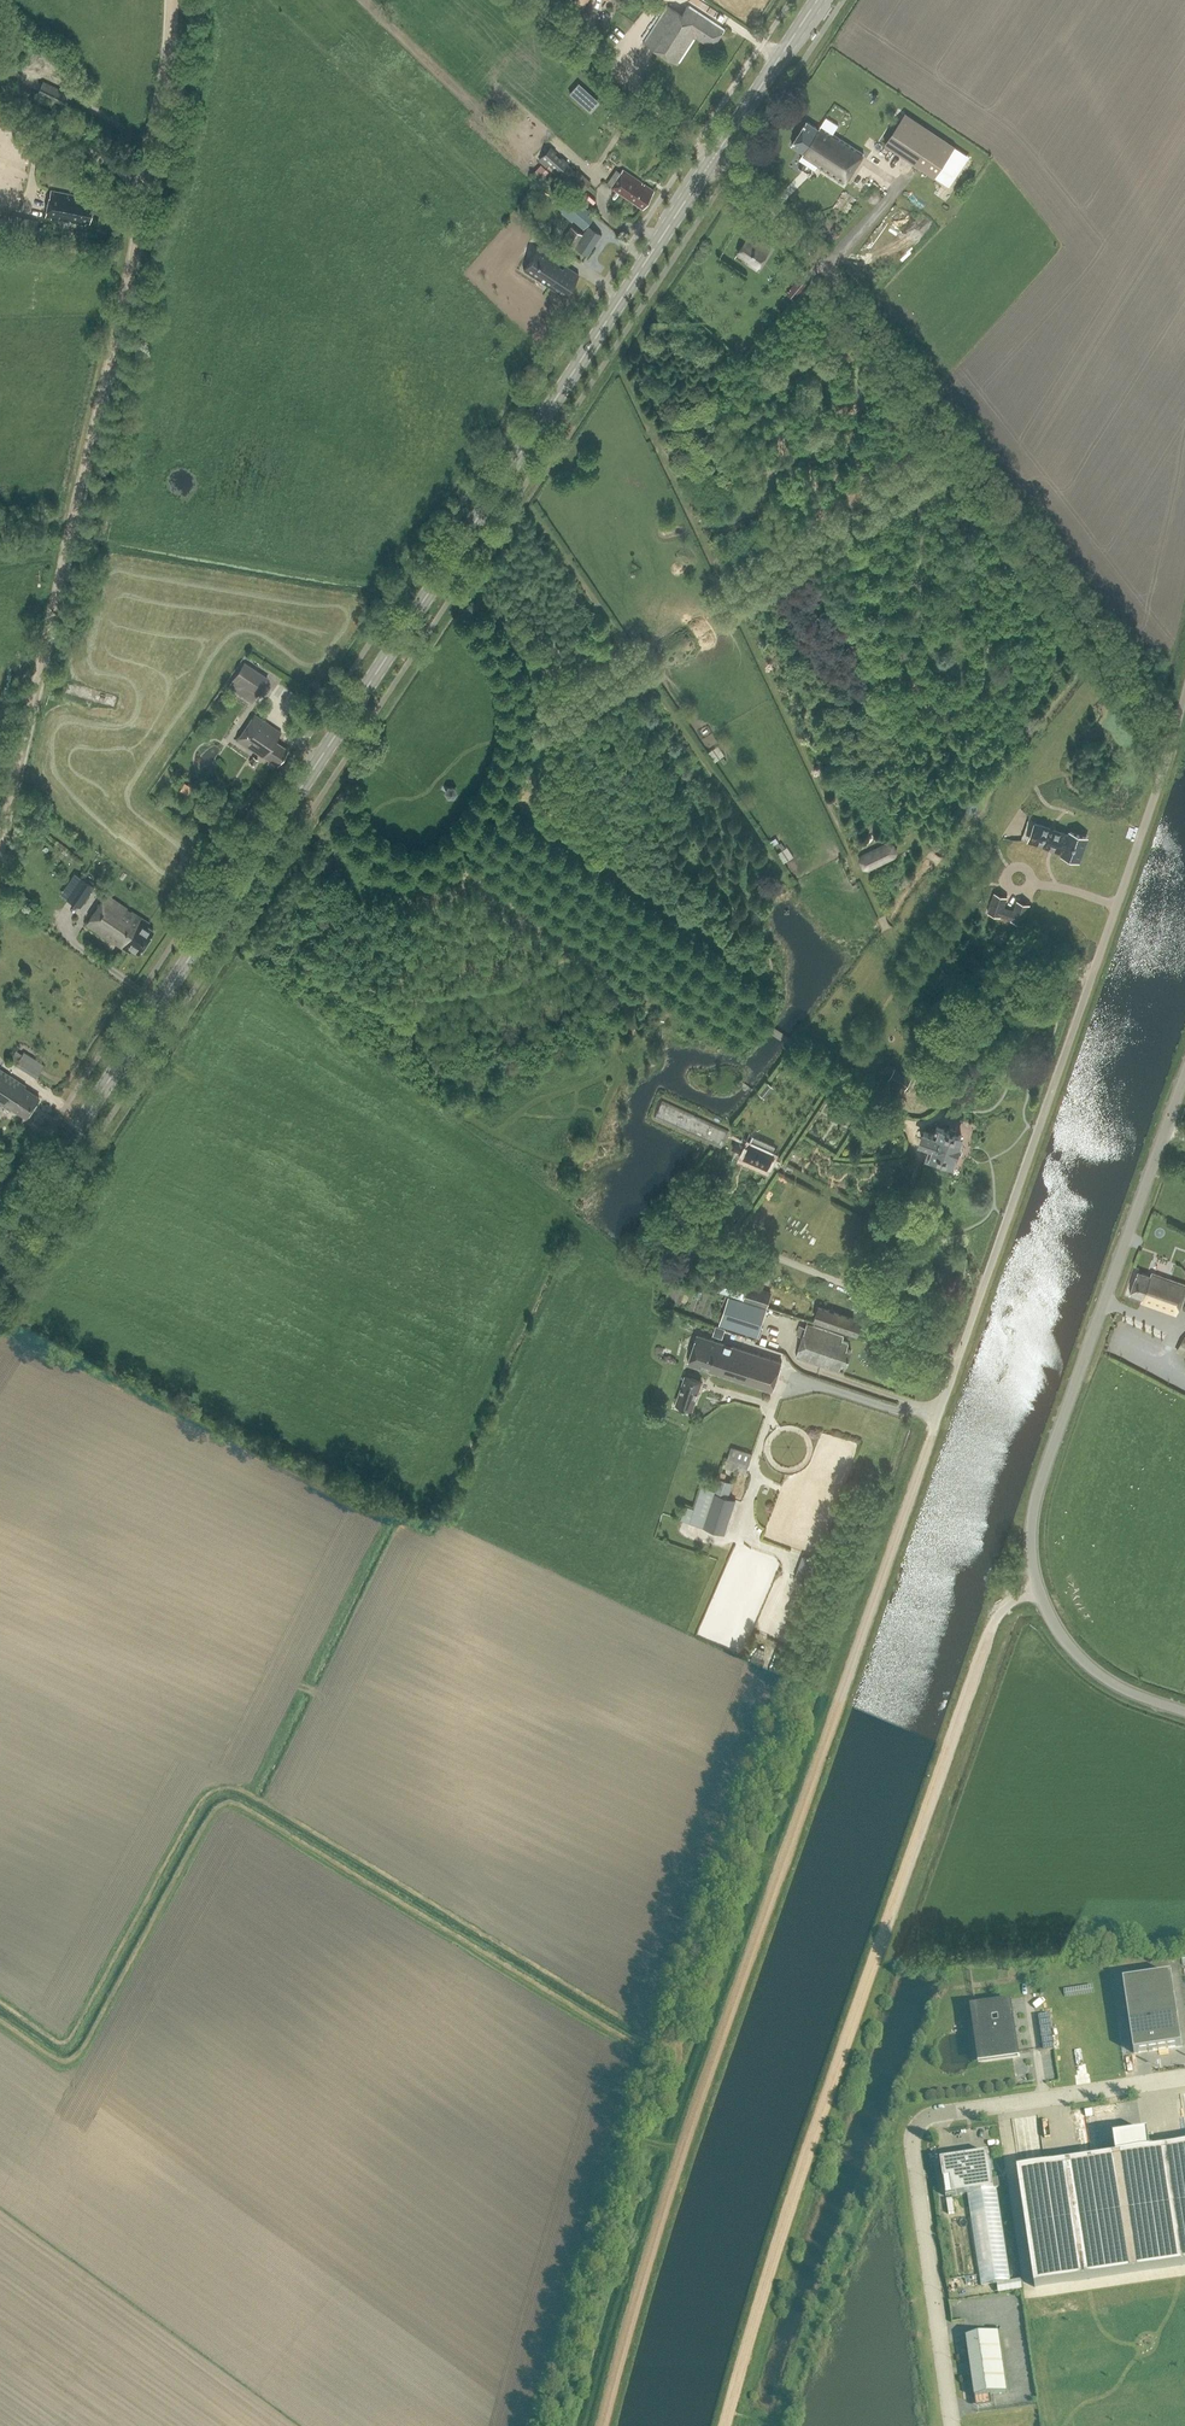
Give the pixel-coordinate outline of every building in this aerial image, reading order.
[(713,48),(726,29),(689,3),(682,13),(669,4),(643,42),(677,65),(697,37),(713,48)] [(73,92),(44,79),(39,94),(67,105),(73,92)] [(632,133),(637,125),(631,120),(625,128),(632,133)] [(845,184),(864,154),(821,126),(820,128),(809,120),(792,145),(804,153),(802,156),(845,184)] [(643,126),(638,134),(646,139),(651,131),(643,126)] [(925,172),(934,178),(955,146),(946,140),(925,172)] [(580,195),(591,182),(577,169),(576,170),(567,163),(569,162),(563,157),(561,158),(555,153),(557,151),(551,146),(540,157),(548,166),(547,167),(556,176),(558,173),(580,195)] [(541,164),(531,174),(539,182),(549,172),(541,164)] [(643,208),(655,190),(623,168),(620,172),(616,170),(607,183),(611,185),(610,186),(643,208)] [(89,222),(93,202),(75,199),(76,196),(49,191),(44,217),(70,222),(70,221),(78,222),(78,224),(85,225),(86,221),(89,222)] [(570,194),(561,204),(586,225),(594,215),(570,194)] [(14,215),(10,234),(34,239),(38,220),(14,215)] [(571,227),(563,240),(573,247),(577,241),(591,251),(601,235),(588,226),(582,234),(571,227)] [(757,268),(769,247),(762,243),(760,246),(746,238),(738,252),(748,259),(747,261),(757,268)] [(539,249),(524,270),(565,297),(579,276),(565,266),(564,268),(560,266),(561,264),(539,249)] [(808,285),(799,278),(787,292),(796,300),(808,285)] [(254,693),(265,677),(242,662),(232,678),(254,693)] [(262,755),(275,764),(286,748),(273,740),(280,730),(253,713),(235,738),(261,756),(262,755)] [(254,757),(250,762),(255,766),(259,760),(254,757)] [(193,788),(185,783),(181,791),(189,795),(193,788)] [(448,786),(444,792),(448,798),(454,798),(457,792),(454,787),(448,786)] [(208,794),(200,791),(197,797),(206,801),(208,794)] [(1063,855),(1081,861),(1089,840),(1071,833),(1070,835),(1036,822),(1029,840),(1064,853),(1063,855)] [(863,869),(869,871),(896,858),(899,851),(894,843),(888,842),(861,855),(859,860),(863,869)] [(794,856),(788,847),(778,853),(784,863),(794,856)] [(80,876),(66,897),(81,907),(95,886),(80,876)] [(1022,895),(1019,905),(1008,902),(1012,892),(999,888),(993,907),(1028,919),(1034,900),(1022,895)] [(106,894),(86,923),(130,952),(132,949),(138,953),(154,930),(147,925),(149,922),(106,894)] [(889,1079),(904,1088),(911,1076),(896,1067),(889,1079)] [(39,1097),(24,1087),(25,1085),(0,1070),(0,1105),(9,1110),(11,1107),(26,1117),(39,1097)] [(769,1081),(760,1089),(765,1094),(774,1086),(769,1081)] [(955,1165),(965,1134),(936,1125),(933,1132),(923,1129),(919,1142),(929,1145),(925,1158),(950,1166),(951,1163),(955,1165)] [(746,1144),(736,1140),(732,1149),(742,1154),(743,1151),(746,1152),(743,1159),(767,1170),(775,1154),(751,1143),(749,1149),(745,1147),(746,1144)] [(1184,1292),(1184,1284),(1152,1272),(1151,1276),(1139,1271),(1130,1295),(1142,1299),(1141,1302),(1177,1315),(1184,1292)] [(747,1288),(721,1280),(718,1291),(769,1307),(774,1293),(748,1285),(747,1288)] [(798,1281),(794,1294),(814,1301),(812,1306),(807,1304),(803,1315),(826,1319),(815,1319),(857,1334),(861,1322),(819,1308),(815,1306),(816,1302),(824,1305),(828,1292),(798,1281)] [(757,1338),(767,1310),(729,1297),(719,1324),(757,1338)] [(848,1363),(852,1352),(846,1350),(848,1343),(842,1341),(843,1337),(806,1325),(796,1357),(840,1371),(843,1361),(848,1363)] [(716,1328),(713,1336),(723,1339),(725,1331),(716,1328)] [(1176,1351),(1184,1356),(1184,1335),(1176,1351)] [(688,1364),(772,1392),(782,1363),(698,1336),(688,1364)] [(692,1411),(701,1382),(686,1377),(677,1406),(692,1411)] [(726,1465),(748,1472),(755,1453),(733,1445),(726,1465)] [(686,1505),(681,1519),(689,1521),(725,1534),(737,1499),(728,1496),(707,1488),(702,1487),(694,1509),(686,1505)] [(798,1574),(812,1579),(820,1559),(805,1554),(798,1574)] [(1171,1976),(1123,1983),(1134,2055),(1182,2048),(1171,1976)] [(1019,2056),(1011,2003),(975,2008),(983,2061),(1019,2056)] [(1018,2173),(1035,2290),(1184,2268),(1184,2148),(1018,2173)] [(992,2180),(988,2155),(941,2163),(946,2198),(968,2195),(981,2287),(1010,2282),(997,2191),(994,2192),(994,2190),(992,2180)] [(966,2337),(975,2399),(1007,2395),(998,2333),(966,2337)]
